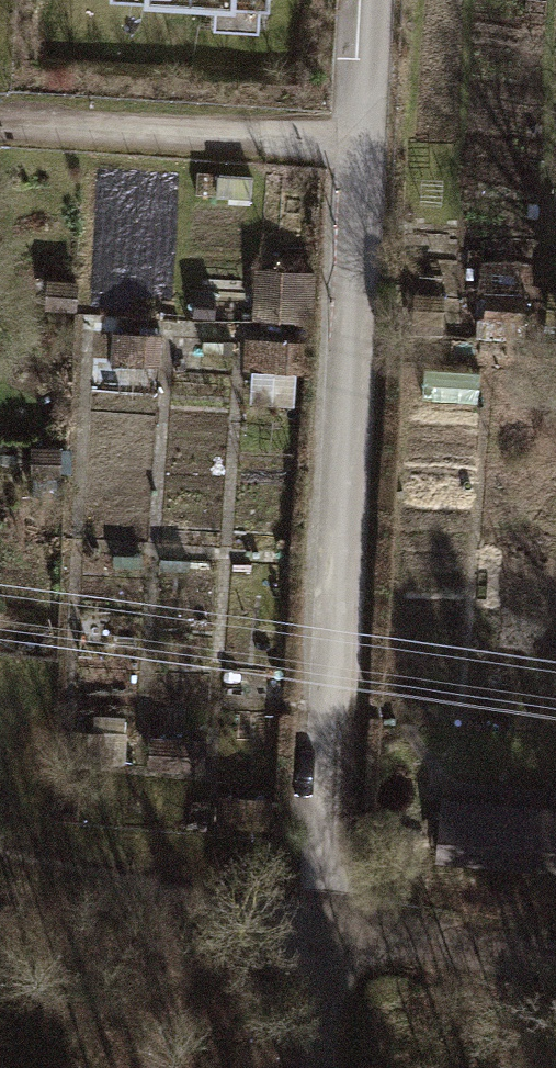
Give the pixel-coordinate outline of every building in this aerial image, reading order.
[(534,287),(489,286),(487,330),(532,332),(534,287)] [(180,359),(181,330),(116,327),(114,356),(180,359)] [(299,360),(254,357),(251,407),(295,410),(299,360)] [(1,437),(0,455),(0,475),(65,480),(69,442),(1,437)] [(127,740),(76,738),(74,770),(126,773),(127,740)] [(448,792),(443,855),(555,864),(555,801),(448,792)]
